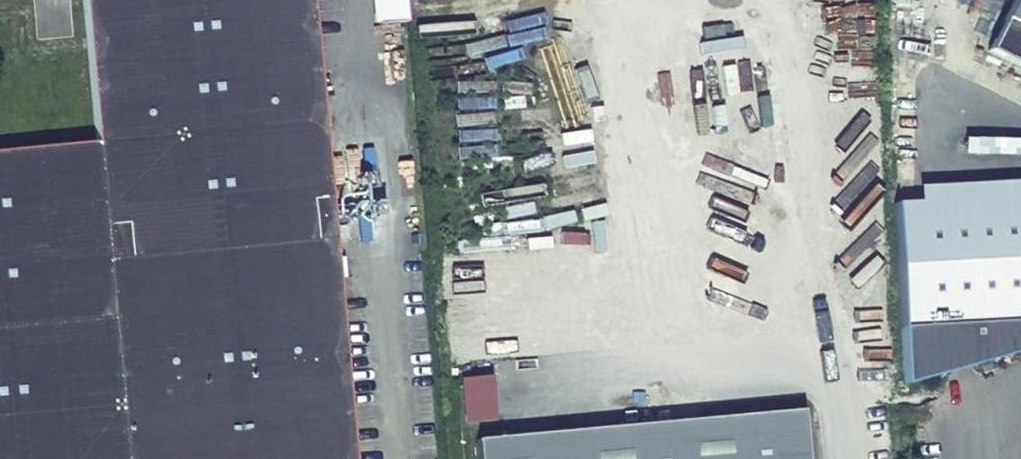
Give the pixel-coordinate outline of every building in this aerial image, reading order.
[(334,229),(315,0),(85,0),(97,147),(0,155),(0,458),(352,458),(334,229)] [(380,26),(408,24),(406,0),(377,0),(380,26)] [(1020,69),(1020,0),(1013,0),(987,53),(1020,69)] [(900,385),(1020,353),(1020,199),(891,205),(897,330),(900,385)] [(490,458),(816,458),(814,424),(490,446),(490,458)]
